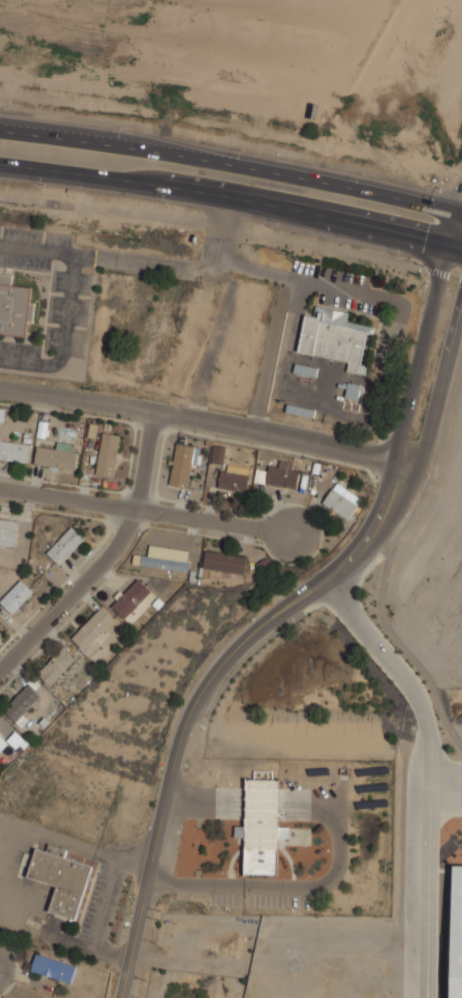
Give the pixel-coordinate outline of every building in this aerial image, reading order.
[(26,320),(33,321),(35,302),(30,301),(31,286),(11,284),(12,274),(0,273),(0,333),(24,335),(26,320)] [(314,305),(348,312),(346,325),(366,330),(365,334),(360,363),(366,365),(364,374),(346,371),(348,361),(297,351),(305,314),(312,316),(314,305)] [(317,367),(295,362),(293,371),(315,376),(317,367)] [(344,396),(357,399),(361,384),(347,381),(344,396)] [(313,417),(315,409),(287,402),(285,410),(313,417)] [(95,474),(114,476),(119,434),(101,432),(95,474)] [(27,463),(31,444),(0,438),(0,458),(27,463)] [(34,463),(74,469),(77,445),(55,442),(54,448),(36,446),(34,463)] [(170,485),(188,488),(195,446),(176,443),(170,485)] [(212,462),(224,463),(225,446),(214,445),(212,462)] [(293,462),(279,460),(279,467),(268,466),(266,484),(297,488),(299,472),(292,471),(293,462)] [(249,475),(221,470),(218,488),(246,492),(249,475)] [(362,500),(337,482),(323,502),(347,520),(362,500)] [(0,518),(0,543),(15,545),(18,519),(0,518)] [(84,538),(72,526),(46,551),(59,564),(84,538)] [(141,565),(187,571),(190,551),(150,545),(148,556),(142,555),(141,565)] [(203,569),(245,573),(247,555),(205,551),(203,569)] [(14,616),(36,594),(20,579),(0,600),(0,602),(14,616)] [(111,606),(124,619),(151,592),(138,579),(111,606)] [(72,638),(88,653),(118,622),(101,607),(72,638)] [(38,674),(51,686),(75,659),(62,647),(38,674)] [(21,727),(28,720),(23,715),(41,696),(28,684),(3,710),(21,727)] [(0,734),(0,752),(9,742),(0,734)] [(279,780),(245,780),(244,878),(279,878),(279,780)] [(77,919),(92,865),(64,858),(66,849),(49,845),(48,851),(36,848),(28,877),(57,885),(50,912),(77,919)] [(452,997),(461,997),(461,864),(454,864),(452,997)] [(31,972),(72,982),(76,964),(35,955),(31,972)]
